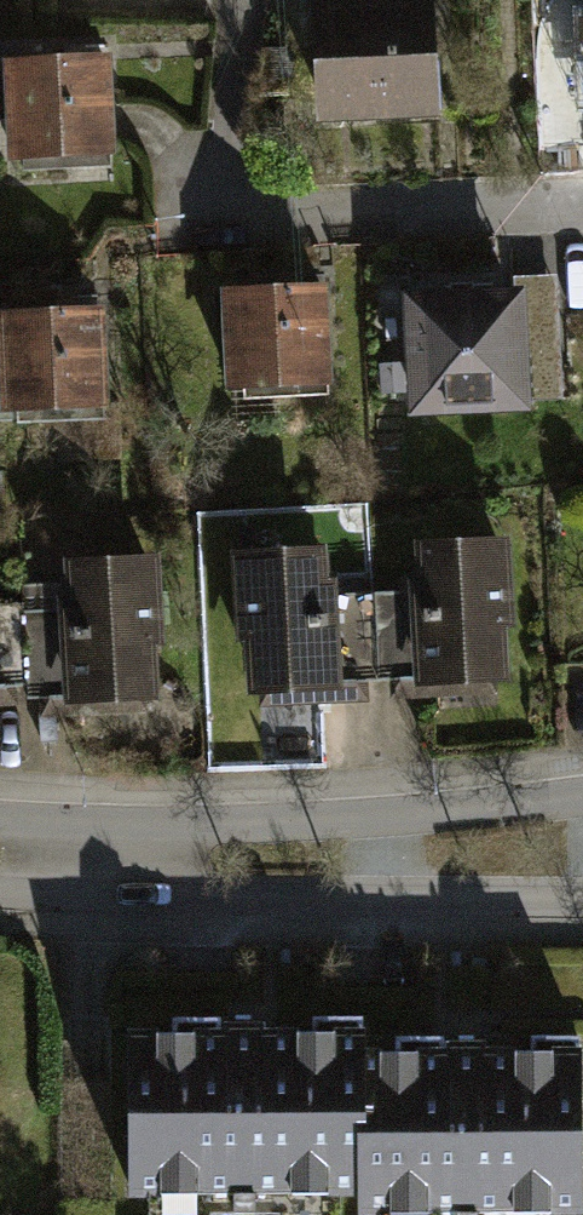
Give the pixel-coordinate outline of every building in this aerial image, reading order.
[(331,30),(336,128),(456,122),(451,24),(331,30)] [(7,52),(9,153),(106,151),(105,50),(7,52)] [(240,306),(244,405),(344,400),(339,302),(240,306)] [(427,319),(430,415),(553,412),(551,317),(427,319)] [(24,326),(27,425),(125,421),(122,322),(24,326)] [(433,560),(441,700),(529,695),(521,555),(433,560)] [(261,569),(269,709),(357,704),(349,564),(261,569)] [(81,582),(89,722),(177,717),(169,577),(81,582)] [(140,1046),(141,1205),(159,1205),(159,1214),(220,1214),(220,1210),(288,1210),(288,1214),(354,1214),(354,1205),(371,1205),(371,1214),(582,1214),(582,1048),(542,1048),(543,1059),(483,1059),(483,1051),(407,1052),(407,1060),(369,1061),(369,1032),(315,1033),(315,1044),(261,1044),(260,1033),(184,1034),(185,1046),(140,1046)]
